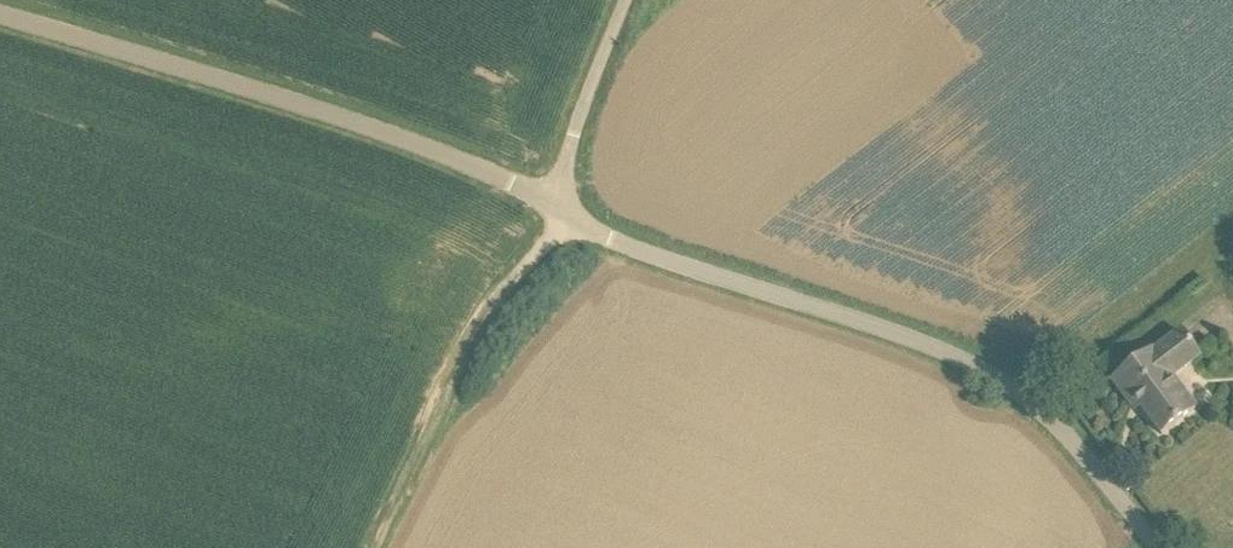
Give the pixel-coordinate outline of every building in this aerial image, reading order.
[(1170,372),(1196,352),(1181,332),(1154,352),(1154,351),(1113,382),(1129,403),(1135,399),(1162,434),(1197,407),(1170,372)]
